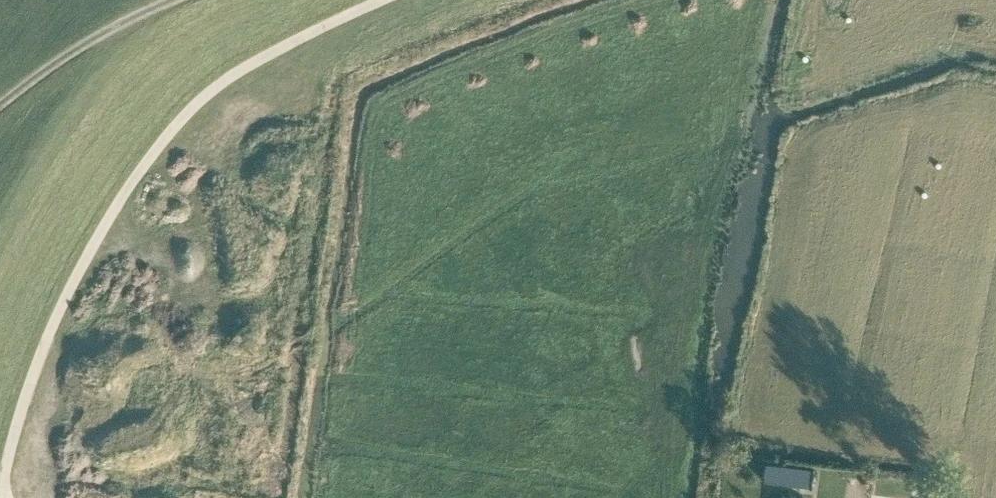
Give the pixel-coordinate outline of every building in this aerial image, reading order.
[(768,481),(826,483),(826,465),(768,464),(768,481)]
